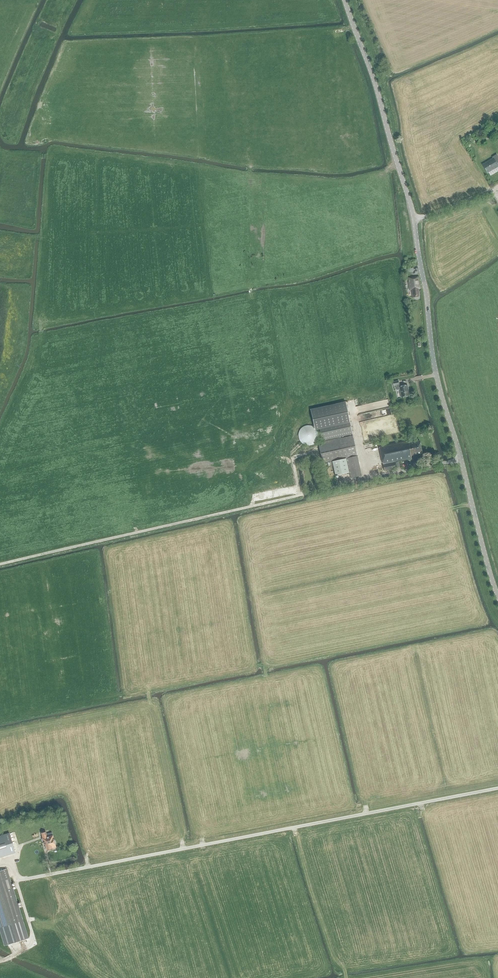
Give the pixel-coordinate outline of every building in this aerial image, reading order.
[(488,173),(491,170),(492,171),(491,169),(497,166),(497,167),(497,166),(497,158),(496,155),(492,157),(493,159),(483,164),(482,164),(488,173)] [(418,288),(420,288),(418,276),(408,278),(408,280),(409,280),(409,282),(408,282),(409,289),(411,289),(412,297),(419,297),(418,288)] [(401,398),(409,397),(408,390),(407,386),(400,387),(398,381),(393,383),(393,387),(396,386),(397,391),(400,390),(401,398)] [(314,426),(318,425),(322,441),(318,442),(322,463),(332,461),(335,475),(349,472),(351,478),(361,475),(345,402),(310,410),(314,426)] [(298,433),(298,437),(299,440),(301,442),(303,444),(306,445),(309,445),(312,445),(315,443),(317,441),(318,438),(318,435),(318,432),(316,429),(314,427),(311,426),(308,425),(304,426),(302,428),(300,430),(298,433)] [(394,462),(395,462),(396,467),(400,467),(399,461),(412,459),(411,456),(422,454),(420,441),(411,443),(411,440),(379,446),(384,471),(395,469),(394,462)] [(331,471),(330,466),(332,466),(331,461),(327,462),(328,467),(323,468),(325,477),(326,476),(327,478),(331,477),(331,475),(333,475),(332,471),(331,471)] [(55,843),(56,843),(55,841),(54,840),(53,835),(52,835),(52,832),(46,834),(46,832),(41,833),(43,838),(42,838),(43,842),(45,842),(45,845),(46,845),(47,850),(52,849),(52,848),(56,847),(55,843)] [(0,836),(0,857),(15,852),(9,833),(0,836)] [(4,946),(29,939),(7,869),(0,871),(0,932),(4,946)]
